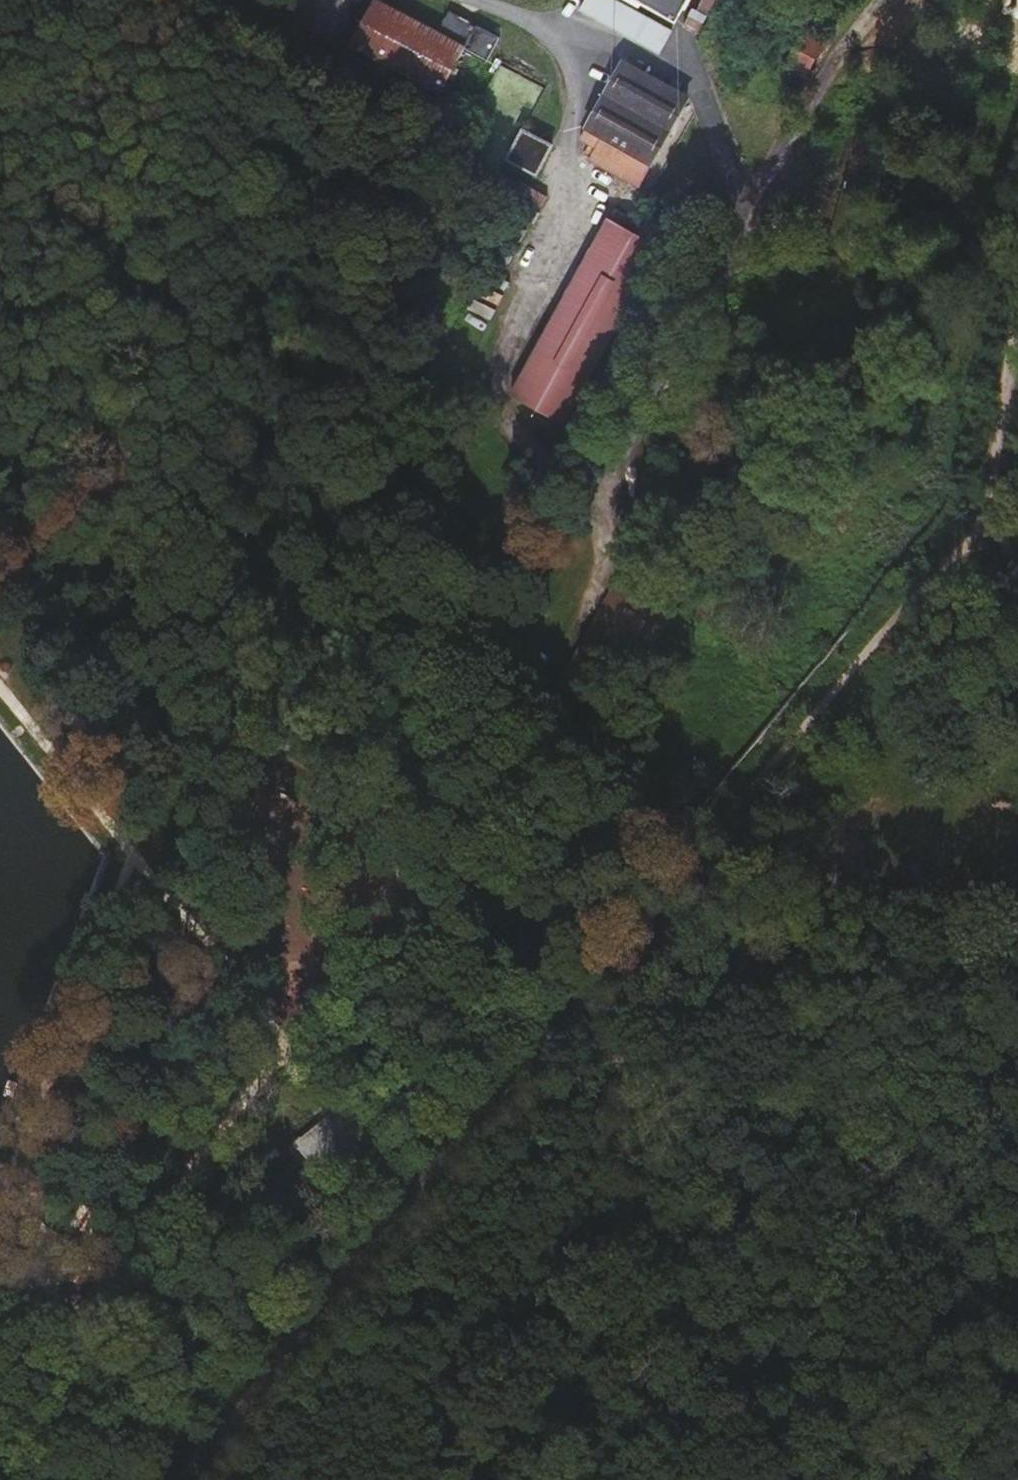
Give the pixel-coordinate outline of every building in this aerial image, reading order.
[(377,0),(369,0),(348,40),(438,89),(454,61),(464,66),(483,31),(446,11),(435,31),(377,0)] [(602,0),(576,0),(571,9),(645,55),(658,35),(602,0)] [(669,18),(679,0),(638,0),(669,18)] [(683,99),(622,64),(588,123),(603,131),(588,158),(634,184),(683,99)] [(509,160),(539,174),(553,142),(523,129),(509,160)] [(657,246),(606,217),(506,395),(558,424),(657,246)] [(467,311),(492,320),(497,308),(471,298),(467,311)]
